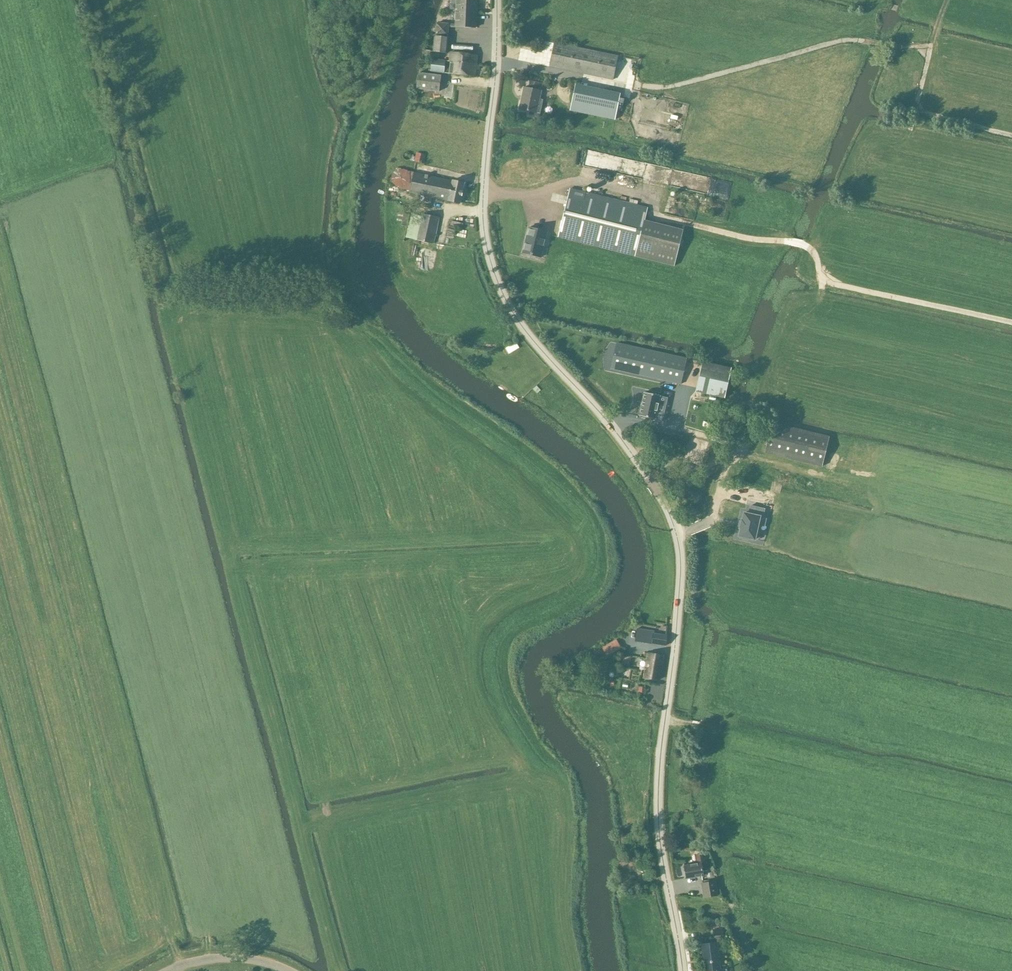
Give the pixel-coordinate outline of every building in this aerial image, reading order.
[(475,28),(476,0),(456,0),(455,28),(475,28)] [(449,36),(449,23),(436,23),(436,36),(449,36)] [(447,53),(448,38),(435,37),(434,52),(447,53)] [(554,42),(554,43),(549,67),(613,81),(618,56),(554,42)] [(468,62),(477,63),(478,56),(449,53),(449,61),(468,64),(468,62)] [(475,76),(476,65),(477,63),(468,62),(468,64),(449,61),(445,61),(432,60),(431,71),(475,76)] [(441,76),(419,73),(417,89),(439,92),(441,76)] [(519,109),(529,111),(529,115),(539,117),(543,100),(539,99),(543,84),(529,81),(528,88),(524,87),(519,109)] [(570,111),(615,120),(621,94),(575,84),(570,111)] [(472,109),(473,97),(451,94),(450,106),(472,109)] [(414,172),(409,193),(460,204),(464,183),(414,172)] [(558,238),(635,257),(674,267),(682,237),(643,227),(648,208),(570,188),(558,238)] [(421,213),(415,240),(434,244),(440,218),(421,213)] [(522,253),(541,257),(547,232),(529,227),(522,253)] [(616,342),(616,344),(614,352),(611,369),(681,385),(686,356),(616,342)] [(696,392),(725,398),(732,368),(703,361),(696,392)] [(639,415),(639,416),(655,419),(660,397),(660,396),(644,392),(644,393),(639,415)] [(771,422),(764,453),(822,467),(829,436),(771,422)] [(693,437),(689,448),(694,450),(690,462),(701,466),(709,442),(693,437)] [(754,539),(759,517),(761,518),(763,509),(749,506),(748,515),(743,514),(742,520),(740,520),(738,528),(740,528),(738,536),(740,536),(740,538),(747,540),(748,538),(754,539)] [(668,635),(667,635),(652,633),(653,632),(637,629),(635,642),(651,644),(666,646),(668,635)] [(607,656),(621,649),(616,640),(602,648),(607,656)] [(664,655),(647,653),(643,677),(660,680),(664,655)] [(703,875),(702,871),(708,870),(707,862),(705,863),(703,853),(697,854),(698,863),(684,865),(686,878),(703,875)] [(700,883),(703,898),(718,896),(716,880),(700,883)] [(713,970),(727,970),(725,970),(725,968),(720,969),(717,942),(701,944),(705,970),(706,970),(713,970)]
